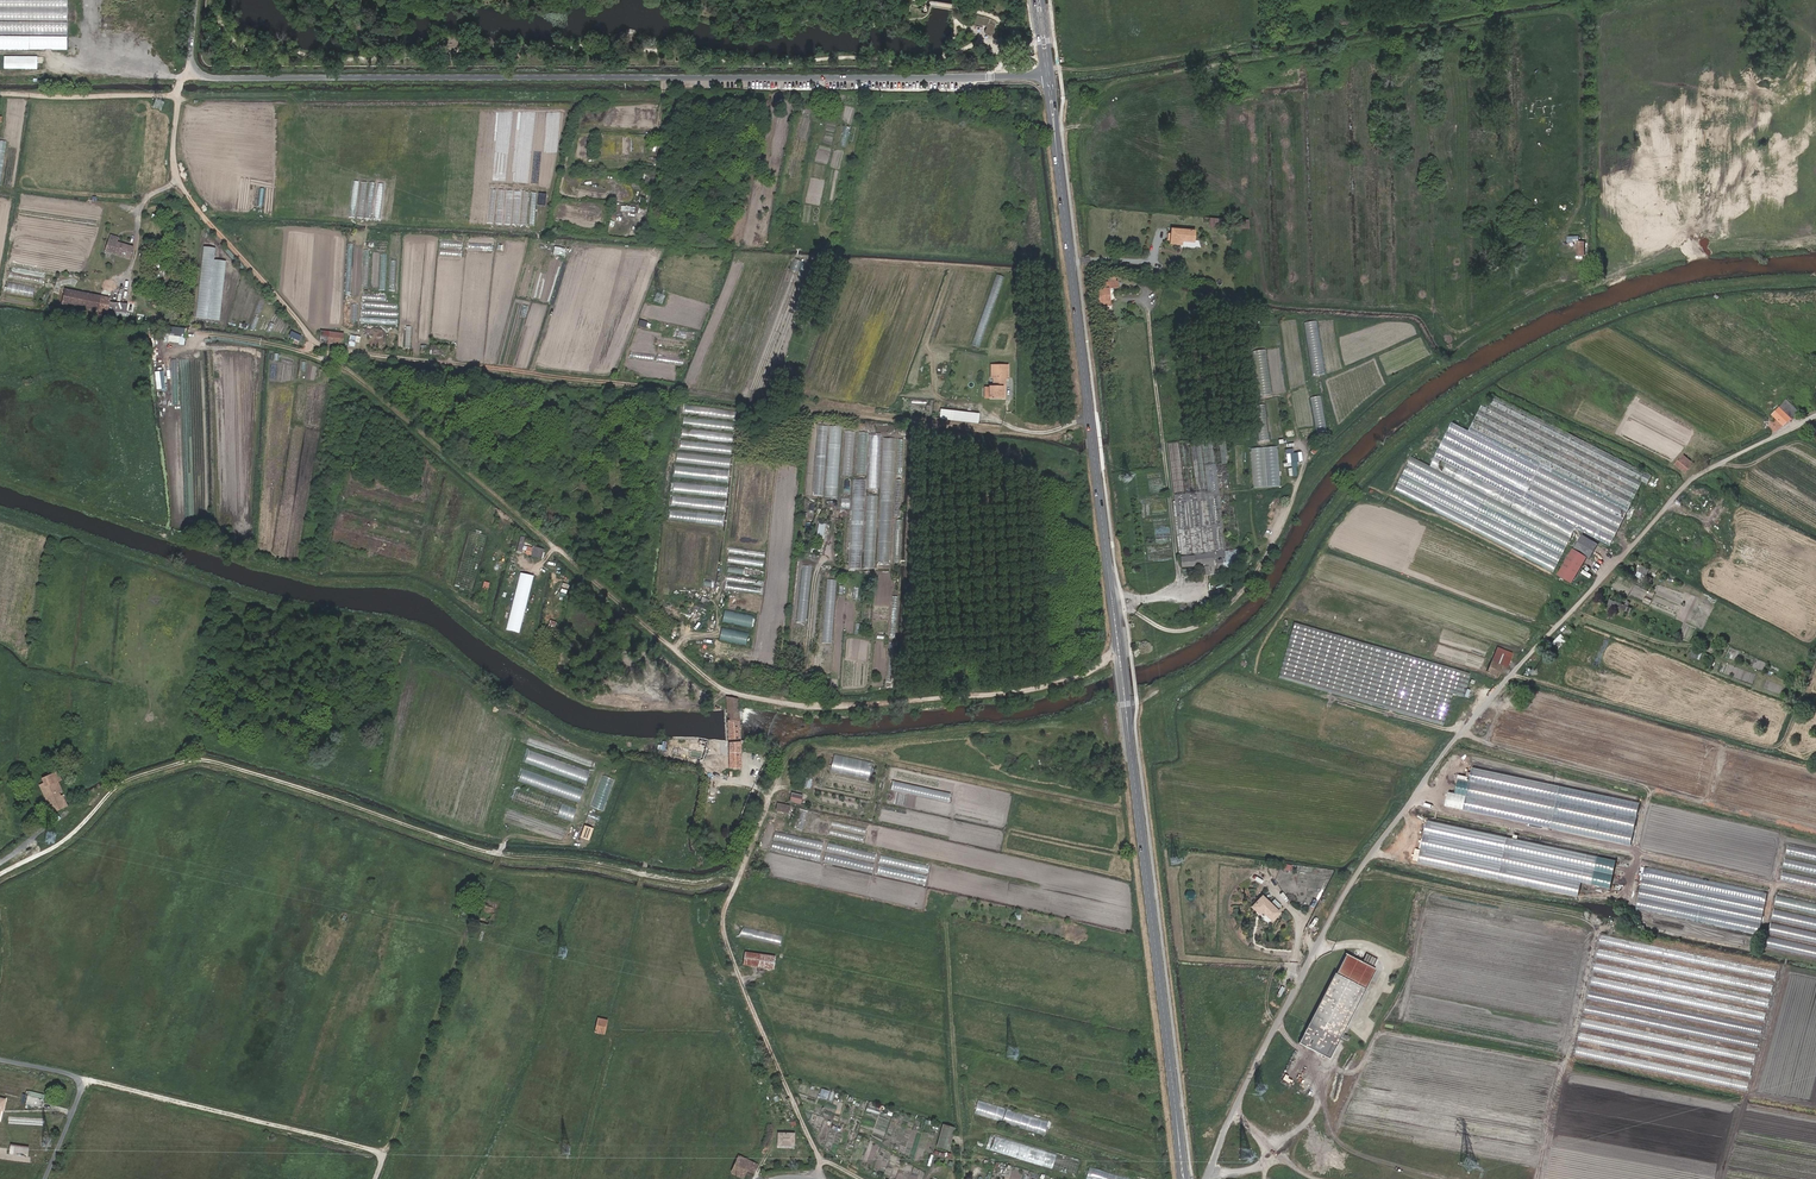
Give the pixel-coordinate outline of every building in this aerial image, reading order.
[(67,0),(0,0),(0,49),(67,50),(67,0)] [(973,25),(984,27),(983,33),(988,35),(993,36),(994,26),(989,25),(989,19),(974,17),(973,25)] [(93,41),(94,50),(102,49),(101,40),(93,41)] [(38,55),(5,55),(5,68),(38,68),(38,55)] [(1238,73),(1226,75),(1227,89),(1239,88),(1239,84),(1243,84),(1242,78),(1239,78),(1238,73)] [(156,100),(153,108),(161,110),(163,101),(156,100)] [(993,112),(995,101),(978,101),(978,112),(993,112)] [(819,205),(821,187),(810,186),(808,204),(819,205)] [(1214,226),(1214,229),(1225,230),(1226,218),(1204,217),(1204,222),(1209,222),(1209,226),(1214,226)] [(1242,228),(1250,228),(1250,219),(1242,219),(1242,228)] [(1196,231),(1174,229),(1173,246),(1182,247),(1182,242),(1194,243),(1196,231)] [(129,258),(133,247),(117,242),(118,237),(111,235),(106,251),(129,258)] [(1577,241),(1577,256),(1585,257),(1585,241),(1577,241)] [(88,256),(89,243),(77,242),(76,248),(58,247),(58,253),(88,256)] [(1098,290),(1100,307),(1111,305),(1109,289),(1118,288),(1117,281),(1116,281),(1115,276),(1107,277),(1108,283),(1100,284),(1101,290),(1098,290)] [(113,295),(66,288),(63,303),(126,312),(127,303),(112,301),(113,295)] [(396,325),(396,319),(361,317),(361,323),(396,325)] [(638,326),(646,328),(648,321),(640,319),(638,326)] [(1324,374),(1318,321),(1306,322),(1312,375),(1324,374)] [(269,322),(266,331),(271,333),(274,324),(269,322)] [(169,343),(176,343),(176,340),(185,340),(185,329),(171,327),(169,343)] [(320,334),(319,343),(341,346),(342,334),(320,331),(320,334)] [(293,333),(290,340),(298,343),(301,337),(293,333)] [(349,340),(360,342),(361,336),(350,334),(349,340)] [(444,356),(444,347),(431,345),(431,355),(444,356)] [(1271,394),(1266,349),(1252,351),(1257,395),(1271,394)] [(1004,394),(1005,373),(1009,373),(1009,361),(991,361),(991,373),(993,373),(993,382),(989,382),(989,394),(1004,394)] [(164,389),(165,370),(156,370),(156,388),(164,389)] [(1327,431),(1321,395),(1311,397),(1317,432),(1327,431)] [(1416,448),(1394,492),(1555,574),(1578,529),(1613,547),(1645,484),(1649,486),(1655,476),(1495,395),(1490,405),(1485,403),(1470,431),(1454,423),(1436,458),(1416,448)] [(1802,405),(1794,398),(1782,408),(1791,416),(1802,405)] [(1269,439),(1266,404),(1256,405),(1260,440),(1269,439)] [(684,406),(683,414),(736,419),(736,410),(684,406)] [(1791,416),(1782,408),(1780,406),(1772,414),(1784,423),(1792,417),(1791,416)] [(947,410),(946,419),(969,422),(970,413),(947,410)] [(735,422),(683,417),(682,426),(734,430),(735,422)] [(823,496),(827,425),(818,425),(813,495),(823,496)] [(829,425),(824,497),(836,498),(841,426),(829,425)] [(734,433),(681,428),(680,438),(733,443),(734,433)] [(845,431),(842,474),(852,475),(854,431),(845,431)] [(868,433),(858,432),(857,446),(867,447),(868,433)] [(1073,432),(1065,433),(1065,441),(1073,440),(1073,432)] [(889,563),(895,435),(883,434),(876,563),(889,563)] [(867,487),(877,488),(880,435),(871,435),(867,487)] [(1226,437),(1169,441),(1173,502),(1176,502),(1181,567),(1205,565),(1206,575),(1218,574),(1218,568),(1241,566),(1240,549),(1225,550),(1223,522),(1220,522),(1220,512),(1231,511),(1226,437)] [(680,440),(679,449),(731,454),(732,445),(680,440)] [(1316,455),(1322,445),(1317,442),(1311,452),(1316,455)] [(866,452),(857,452),(856,473),(866,474),(866,452)] [(1299,452),(1292,452),(1291,467),(1289,467),(1288,475),(1297,476),(1299,452)] [(730,467),(731,457),(677,453),(676,463),(730,467)] [(1684,454),(1675,463),(1685,472),(1693,463),(1684,454)] [(728,481),(729,470),(674,465),(673,476),(728,481)] [(861,568),(865,479),(853,478),(848,568),(861,568)] [(674,482),(673,493),(727,498),(728,487),(674,482)] [(96,499),(95,489),(83,488),(84,498),(96,499)] [(867,494),(865,568),(874,568),(876,495),(867,494)] [(726,500),(672,496),(671,507),(725,511),(726,500)] [(841,508),(850,509),(850,497),(841,497),(841,508)] [(668,520),(723,524),(724,514),(669,510),(668,520)] [(817,541),(825,542),(827,524),(819,523),(817,541)] [(473,590),(485,535),(468,531),(455,586),(473,590)] [(1602,546),(1586,538),(1579,552),(1595,560),(1602,546)] [(376,562),(377,557),(334,546),(333,551),(376,562)] [(527,546),(526,553),(545,558),(546,552),(543,550),(543,549),(533,546),(532,548),(527,546)] [(806,623),(811,566),(801,565),(797,622),(806,623)] [(1644,578),(1645,578),(1650,569),(1643,566),(1640,570),(1644,573),(1640,581),(1642,582),(1644,578)] [(763,577),(764,572),(746,569),(746,570),(730,568),(730,572),(763,577)] [(831,643),(836,579),(827,579),(822,642),(831,643)] [(858,599),(859,587),(848,586),(847,598),(858,599)] [(561,588),(559,594),(565,596),(567,590),(561,588)] [(1629,611),(1631,607),(1629,605),(1630,603),(1626,601),(1625,604),(1615,600),(1614,601),(1611,601),(1608,605),(1612,607),(1613,605),(1629,611)] [(725,609),(722,622),(752,628),(754,615),(725,609)] [(1471,673),(1293,621),(1276,679),(1444,727),(1453,693),(1464,696),(1471,673)] [(746,645),(748,632),(721,628),(719,641),(746,645)] [(1561,637),(1556,642),(1560,646),(1565,640),(1561,637)] [(1513,657),(1498,651),(1494,661),(1504,665),(1508,667),(1513,657)] [(1763,671),(1765,662),(1757,660),(1755,670),(1763,671)] [(1494,661),(1489,671),(1499,675),(1504,665),(1494,661)] [(737,667),(734,683),(747,685),(749,676),(749,669),(737,667)] [(1534,689),(1515,683),(1512,692),(1529,698),(1530,695),(1532,695),(1534,689)] [(744,697),(729,692),(730,770),(746,771),(745,716),(744,697)] [(709,745),(700,743),(696,760),(706,760),(709,745)] [(590,767),(528,746),(523,761),(585,781),(590,767)] [(873,759),(834,750),(830,768),(869,777),(873,759)] [(584,785),(522,764),(517,779),(579,800),(584,785)] [(1448,789),(1445,804),(1632,843),(1641,801),(1471,766),(1469,780),(1458,778),(1456,791),(1448,789)] [(950,790),(892,778),(890,789),(948,801),(950,790)] [(578,803),(514,782),(509,797),(573,819),(578,803)] [(66,806),(65,804),(58,790),(50,794),(49,801),(53,810),(54,812),(66,806)] [(802,792),(791,790),(789,801),(800,803),(802,792)] [(802,830),(807,812),(801,810),(796,828),(802,830)] [(1618,860),(1428,819),(1419,861),(1580,896),(1583,882),(1612,889),(1618,860)] [(593,827),(584,824),(580,837),(588,840),(593,827)] [(823,838),(774,828),(772,838),(821,848),(823,838)] [(45,842),(55,843),(56,832),(46,831),(45,842)] [(876,850),(827,839),(825,849),(873,861),(876,850)] [(822,850),(772,840),(770,849),(820,859),(822,850)] [(1787,846),(1786,855),(1815,860),(1815,851),(1787,846)] [(874,862),(825,850),(822,860),(872,872),(874,862)] [(928,874),(878,862),(875,873),(925,884),(928,874)] [(1770,891),(1645,866),(1636,911),(1761,935),(1770,891)] [(1815,890),(1815,880),(1782,874),(1780,883),(1815,890)] [(484,904),(499,909),(500,903),(486,898),(484,904)] [(1260,900),(1252,912),(1261,918),(1260,920),(1272,927),(1281,912),(1260,900)] [(469,905),(460,902),(455,917),(463,920),(469,905)] [(484,904),(479,922),(489,925),(491,919),(496,920),(499,909),(484,904)] [(1774,911),(1773,921),(1815,928),(1815,919),(1774,911)] [(783,933),(738,923),(735,934),(780,945),(783,933)] [(1771,923),(1769,933),(1815,943),(1815,933),(1771,923)] [(1768,937),(1766,947),(1815,957),(1815,947),(1768,937)] [(743,965),(757,966),(759,954),(744,952),(743,965)] [(1362,988),(1366,990),(1377,969),(1371,966),(1366,964),(1365,963),(1347,955),(1337,974),(1336,974),(1310,1024),(1336,1037),(1362,988)] [(1371,966),(1375,960),(1368,956),(1365,963),(1366,964),(1371,966)] [(743,970),(745,976),(768,971),(766,964),(757,966),(743,970)] [(1607,973),(1608,965),(1595,964),(1594,971),(1607,973)] [(1771,977),(1772,970),(1760,969),(1760,977),(1771,977)] [(1758,992),(1773,992),(1773,984),(1758,984),(1758,992)] [(1340,1039),(1366,990),(1362,988),(1336,1037),(1340,1039)] [(1757,1005),(1769,1006),(1769,999),(1758,998),(1757,1005)] [(606,1021),(598,1019),(596,1032),(604,1033),(606,1021)] [(1300,1043),(1326,1056),(1336,1037),(1310,1024),(1300,1043)] [(1580,1042),(1628,1050),(1629,1042),(1581,1034),(1580,1042)] [(1330,1058),(1340,1039),(1336,1037),(1326,1056),(1330,1058)] [(1576,1056),(1616,1061),(1622,1062),(1623,1054),(1577,1048),(1576,1056)] [(968,1064),(971,1064),(973,1063),(973,1050),(961,1050),(961,1058),(967,1058),(968,1064)] [(1747,1061),(1754,1062),(1755,1055),(1748,1054),(1747,1061)] [(1293,1083),(1296,1077),(1286,1072),(1283,1079),(1293,1083)] [(822,1088),(819,1096),(827,1099),(830,1091),(822,1088)] [(36,1107),(38,1098),(21,1095),(19,1104),(36,1107)] [(1045,1135),(1049,1121),(979,1100),(975,1114),(1045,1135)] [(954,1128),(944,1125),(938,1146),(948,1150),(954,1128)] [(794,1133),(778,1133),(778,1144),(794,1145),(794,1133)] [(990,1151),(1076,1174),(1080,1160),(994,1137),(990,1151)] [(26,1155),(27,1147),(9,1144),(8,1152),(26,1155)] [(758,1164),(754,1162),(751,1161),(739,1156),(732,1173),(744,1178),(748,1169),(755,1172),(758,1164)] [(1011,1178),(1016,1178),(1020,1178),(1022,1172),(1013,1169),(1011,1178)]
